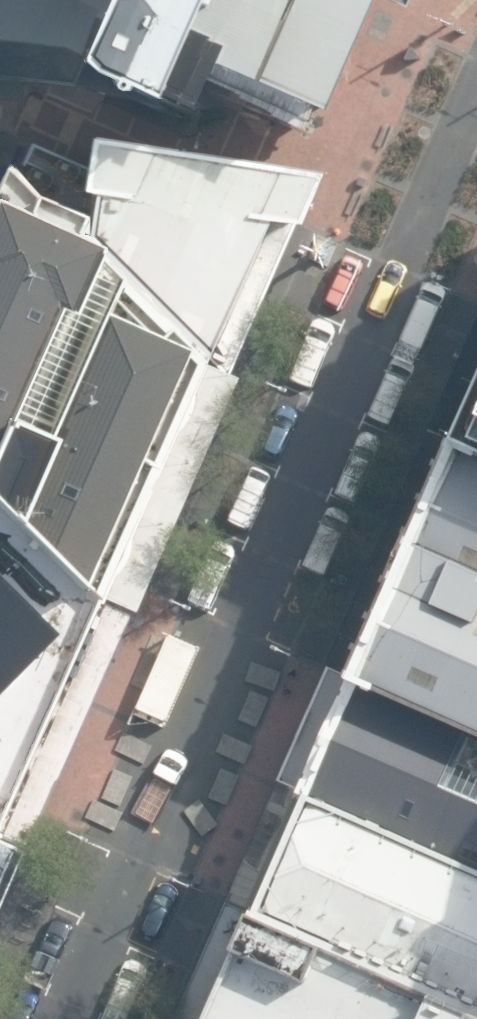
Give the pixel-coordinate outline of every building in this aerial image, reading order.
[(112,38),(102,61),(96,78),(172,107),(184,66),(214,0),(127,0),(112,38)] [(184,66),(333,116),(378,0),(214,0),(184,66)] [(326,166),(96,132),(88,187),(101,188),(95,220),(213,339),(238,371),(326,166)] [(10,151),(0,174),(0,505),(92,593),(127,623),(238,371),(213,339),(95,220),(89,214),(33,168),(10,151)] [(463,447),(476,454),(476,415),(463,447)] [(463,447),(459,446),(352,683),(355,684),(476,738),(476,454),(463,447)] [(0,505),(0,815),(92,593),(0,505)] [(203,650),(172,637),(136,718),(167,731),(203,650)] [(355,684),(305,797),(476,874),(476,738),(355,684)] [(305,797),(255,907),(261,910),(476,1006),(476,874),(305,797)] [(261,910),(213,1018),(476,1018),(476,1006),(261,910)]
